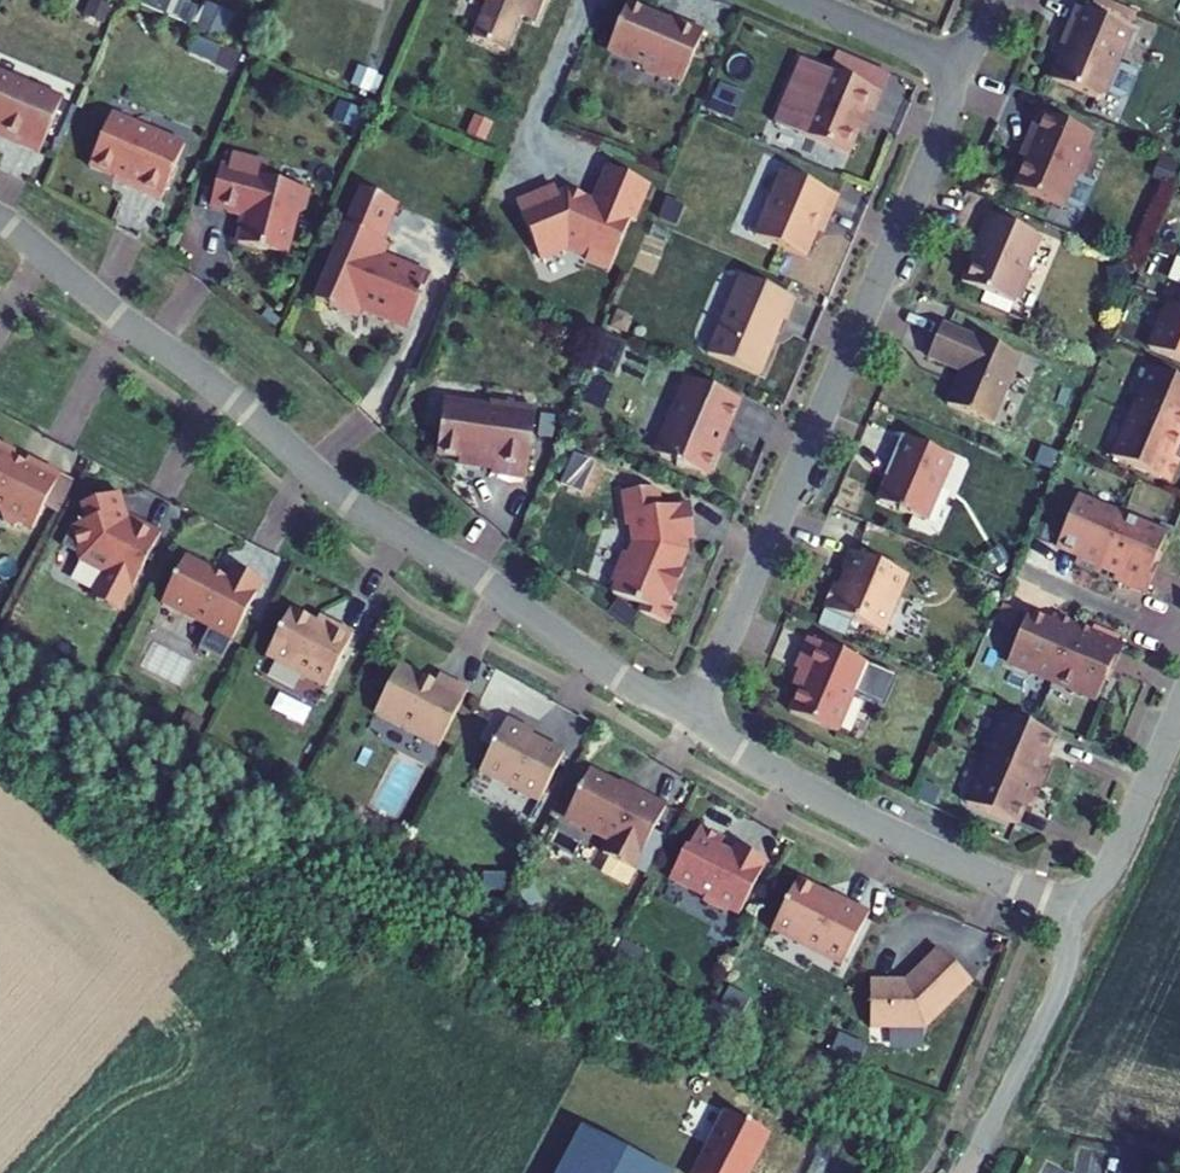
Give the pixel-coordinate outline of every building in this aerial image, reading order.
[(546,0),(484,0),(488,1),(472,37),(504,51),(519,15),(536,22),(546,0)] [(653,17),(651,13),(627,3),(608,50),(644,65),(647,71),(664,78),(670,76),(683,82),(705,31),(671,17),(668,23),(653,17)] [(1132,31),(1076,8),(1060,46),(1065,48),(1051,81),(1096,100),(1104,97),(1132,31)] [(868,123),(881,93),(829,71),(801,134),(849,155),(863,121),(868,123)] [(40,154),(63,99),(0,73),(0,130),(19,138),(17,144),(40,154)] [(726,86),(718,111),(737,117),(745,92),(726,86)] [(1099,138),(1039,113),(1030,133),(1036,135),(1014,187),(1063,208),(1077,176),(1082,178),(1099,138)] [(127,188),(160,202),(184,145),(112,114),(89,168),(128,184),(127,188)] [(261,162),(233,154),(229,169),(221,167),(211,204),(246,214),(238,243),(285,256),(296,215),(305,210),(310,191),(258,177),(261,162)] [(581,199),(569,194),(568,190),(558,194),(555,187),(517,202),(539,259),(565,249),(568,243),(589,252),(586,260),(609,270),(631,219),(634,220),(649,185),(607,167),(593,201),(585,198),(581,199)] [(828,223),(839,196),(782,172),(755,236),(806,258),(822,220),(828,223)] [(361,308),(409,328),(430,278),(374,254),(396,204),(362,190),(331,263),(345,269),(329,307),(356,319),(361,308)] [(1026,272),(1040,238),(988,216),(973,253),(982,257),(978,265),(972,263),(963,285),(985,294),(980,305),(1009,317),(1014,304),(1012,303),(1014,300),(1022,296),(1029,280),(1026,272)] [(345,269),(331,263),(315,301),(329,307),(345,269)] [(787,320),(795,299),(741,276),(708,354),(759,376),(783,318),(787,320)] [(1169,305),(1150,349),(1179,362),(1179,310),(1177,308),(1169,305)] [(1021,357),(942,324),(928,358),(962,372),(948,405),(993,424),(1021,357)] [(1179,434),(1179,382),(1151,370),(1132,414),(1179,434)] [(725,437),(740,400),(688,378),(658,449),(661,456),(707,475),(718,449),(717,445),(721,435),(725,437)] [(443,402),(437,455),(494,462),(492,473),(526,478),(535,410),(489,404),(488,408),(443,402)] [(1171,482),(1179,460),(1172,457),(1179,437),(1179,434),(1132,414),(1113,458),(1171,482)] [(937,519),(961,452),(906,432),(882,499),(937,519)] [(14,527),(22,524),(32,529),(59,475),(27,459),(25,463),(12,457),(14,453),(0,446),(0,513),(3,521),(14,527)] [(681,565),(687,551),(686,539),(695,538),(690,504),(662,508),(660,491),(652,487),(622,491),(626,525),(631,525),(632,543),(629,554),(623,556),(614,578),(616,584),(613,593),(642,605),(639,612),(667,624),(676,604),(671,602),(686,567),(681,565)] [(128,517),(120,493),(82,504),(87,522),(70,527),(71,529),(62,545),(86,557),(87,564),(104,572),(94,592),(96,600),(115,610),(123,607),(162,532),(131,516),(128,517)] [(1075,564),(1098,574),(1122,516),(1078,498),(1057,547),(1079,556),(1075,564)] [(1151,584),(1130,520),(1122,516),(1098,574),(1147,594),(1151,584)] [(1167,536),(1130,520),(1151,584),(1157,570),(1153,569),(1167,536)] [(840,587),(834,584),(823,609),(883,634),(908,576),(854,553),(840,587)] [(233,640),(263,581),(232,565),(226,577),(186,556),(162,603),(233,640)] [(326,688),(354,635),(331,624),(329,629),(291,610),(266,657),(326,688)] [(1052,681),(1076,624),(1054,614),(1050,622),(1028,613),(1008,662),(1052,681)] [(1076,624),(1052,681),(1098,700),(1112,667),(1115,669),(1125,644),(1076,624)] [(866,662),(810,638),(796,669),(807,673),(790,712),(837,732),(866,662)] [(862,691),(891,704),(904,675),(875,663),(862,691)] [(444,736),(468,690),(439,676),(435,684),(399,666),(380,703),(375,714),(439,747),(444,736)] [(986,760),(1043,784),(1053,761),(1044,758),(1054,736),(1004,715),(986,760)] [(540,802),(565,753),(532,735),(534,730),(508,717),(480,771),(540,802)] [(1034,807),(1043,784),(986,760),(967,804),(1016,825),(1025,803),(1034,807)] [(568,813),(570,821),(609,841),(603,853),(634,869),(667,805),(633,788),(632,790),(590,769),(568,813)] [(720,847),(724,838),(700,826),(688,850),(685,849),(670,878),(706,897),(704,900),(727,912),(729,908),(740,914),(767,861),(737,845),(733,853),(720,847)] [(843,965),(870,912),(835,894),(830,903),(820,898),(823,892),(798,879),(773,928),(843,965)] [(874,1027),(928,1023),(971,981),(938,947),(913,972),(915,974),(908,980),(906,978),(871,981),(874,1027)] [(766,1138),(721,1116),(693,1172),(749,1172),(766,1138)] [(578,1131),(556,1172),(659,1172),(578,1131)]
